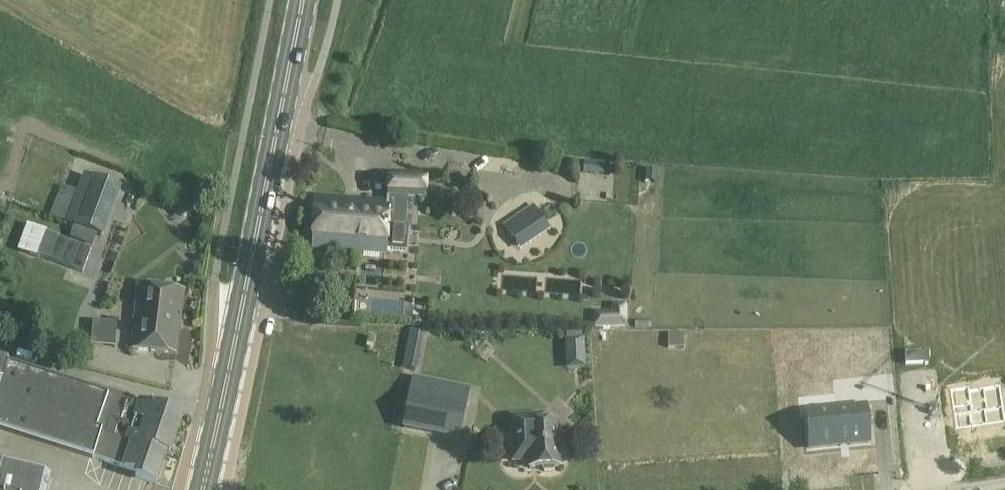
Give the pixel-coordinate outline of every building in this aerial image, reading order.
[(605,162),(584,160),(583,174),(603,176),(605,162)] [(126,187),(91,173),(84,189),(69,184),(58,215),(81,224),(77,234),(99,242),(102,232),(108,234),(126,187)] [(428,176),(389,173),(387,198),(426,201),(428,176)] [(407,226),(387,224),(388,207),(315,201),(311,248),(385,254),(385,250),(405,252),(407,226)] [(551,230),(533,205),(504,225),(521,250),(551,230)] [(16,247),(82,273),(92,248),(25,223),(16,247)] [(184,291),(138,285),(130,348),(175,354),(184,291)] [(627,328),(627,305),(610,305),(610,328),(627,328)] [(92,319),(90,344),(116,346),(118,321),(92,319)] [(410,331),(408,340),(423,343),(425,333),(410,331)] [(565,368),(585,368),(584,335),(564,336),(565,368)] [(10,363),(0,360),(0,395),(10,363)] [(124,444),(125,440),(112,436),(104,433),(108,419),(117,422),(119,423),(127,398),(91,387),(87,389),(10,363),(0,395),(0,428),(90,458),(116,466),(124,444)] [(468,392),(413,380),(402,429),(458,441),(468,392)] [(949,388),(955,429),(1004,421),(1004,417),(1000,384),(969,388),(969,385),(949,388)] [(138,402),(125,440),(124,444),(165,458),(168,459),(182,418),(138,402)] [(869,413),(809,413),(809,449),(869,449),(869,413)] [(112,436),(117,422),(108,419),(104,433),(112,436)] [(543,426),(543,419),(509,420),(512,464),(528,463),(528,471),(541,471),(543,475),(552,474),(554,470),(558,470),(556,426),(543,426)] [(124,444),(116,466),(135,473),(133,478),(156,486),(165,458),(124,444)] [(49,478),(0,467),(0,489),(47,489),(49,478)]
